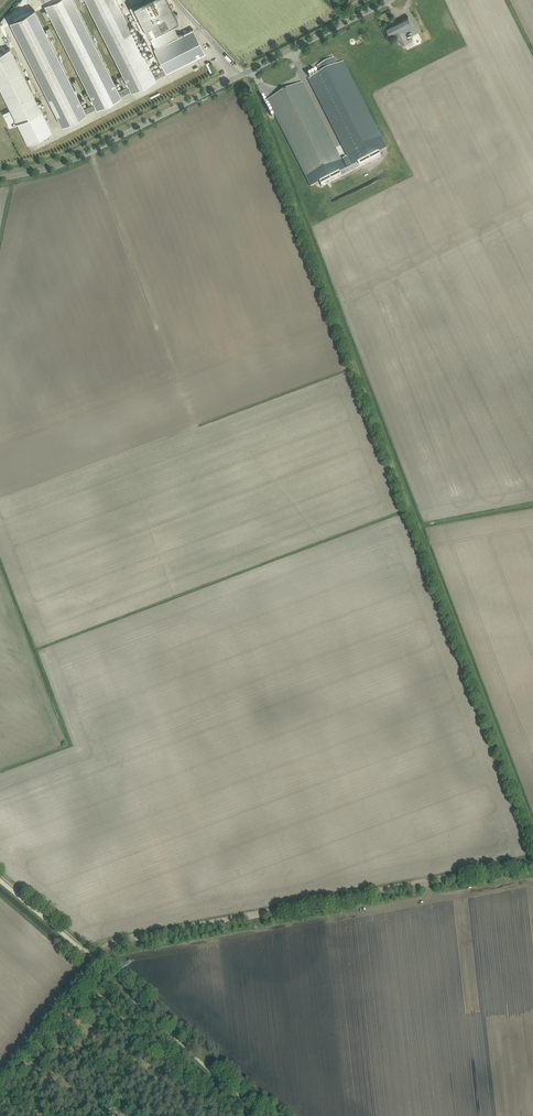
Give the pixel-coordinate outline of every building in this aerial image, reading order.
[(131,90),(129,86),(119,90),(74,0),(52,0),(44,4),(47,9),(42,12),(48,22),(52,20),(88,91),(83,93),(89,104),(94,102),(84,108),(76,92),(81,90),(75,79),(70,81),(50,41),(55,38),(49,27),(44,30),(34,9),(10,21),(62,125),(131,90)] [(131,90),(166,73),(164,68),(153,73),(148,63),(155,60),(153,54),(146,58),(117,0),(80,0),(82,4),(86,2),(123,75),(119,77),(124,87),(128,84),(129,86),(131,90)] [(148,33),(171,22),(177,19),(168,0),(141,0),(133,4),(148,33)] [(414,27),(408,16),(386,27),(390,35),(395,32),(402,45),(409,42),(404,32),(414,27)] [(164,68),(166,73),(206,53),(193,28),(154,48),(164,68)] [(0,53),(0,87),(16,119),(14,120),(9,110),(3,113),(10,127),(18,123),(28,143),(51,131),(9,49),(0,53)] [(337,64),(334,58),(317,67),(321,73),(337,64)] [(379,152),(387,148),(343,62),(308,80),(348,158),(352,166),(349,167),(351,172),(382,157),(379,152)] [(346,169),(303,84),(268,101),(311,186),(320,182),(322,187),(340,178),(337,173),(346,169)]
